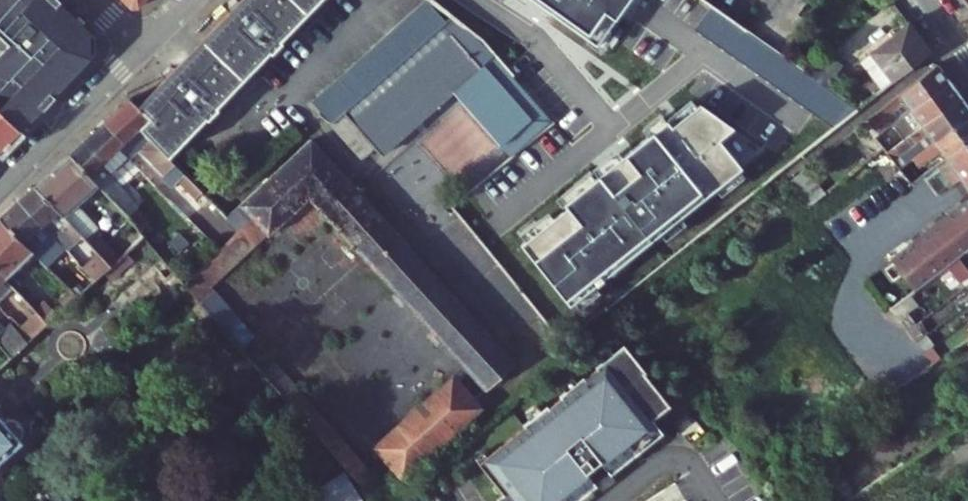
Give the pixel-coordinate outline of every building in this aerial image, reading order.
[(54,0),(0,0),(0,39),(7,46),(0,53),(0,118),(18,136),(93,55),(93,37),(54,0)] [(141,7),(147,0),(121,0),(129,8),(141,7)] [(218,27),(256,67),(269,54),(276,60),(286,50),(279,44),(322,0),(244,0),(218,27)] [(594,50),(629,0),(523,0),(594,50)] [(450,27),(431,7),(319,110),(324,115),(336,128),(344,121),(450,27)] [(809,78),(710,9),(694,31),(833,128),(855,110),(824,88),(809,78)] [(458,25),(454,23),(450,27),(344,121),(358,137),(347,147),(364,167),(377,156),(383,163),(419,132),(455,100),(496,63),(469,32),(458,25)] [(925,54),(904,24),(857,62),(880,91),(925,54)] [(256,67),(218,27),(187,60),(199,72),(189,83),(214,111),(220,117),(221,116),(215,110),(256,67)] [(824,57),(809,78),(824,88),(838,67),(824,57)] [(189,83),(199,72),(187,60),(135,113),(148,126),(144,130),(139,134),(165,160),(169,156),(173,152),(205,120),(210,126),(220,117),(214,111),(189,83)] [(510,79),(496,63),(455,100),(509,164),(552,128),(510,79)] [(907,115),(947,84),(933,65),(864,122),(877,138),(887,130),(907,115)] [(919,132),(958,101),(947,84),(907,115),(887,130),(896,141),(915,126),(919,132)] [(967,120),(967,114),(958,101),(919,132),(900,146),(905,154),(924,139),(931,148),(967,120)] [(135,113),(125,103),(121,107),(95,134),(124,164),(151,191),(167,175),(194,203),(201,197),(165,160),(139,134),(144,130),(148,126),(135,113)] [(566,213),(520,250),(569,311),(607,280),(602,275),(644,241),(649,247),(741,172),(718,143),(732,131),(698,108),(670,131),(666,125),(563,209),(566,213)] [(18,136),(0,118),(0,155),(18,136)] [(967,141),(967,120),(931,148),(912,163),(918,171),(937,156),(941,162),(967,141)] [(336,128),(333,131),(347,147),(358,137),(344,121),(336,128)] [(873,142),(879,151),(881,153),(896,141),(887,130),(877,138),(873,142)] [(124,164),(95,134),(68,160),(96,192),(122,222),(129,215),(117,202),(122,196),(107,180),(124,164)] [(941,162),(935,167),(950,186),(956,182),(967,198),(967,141),(941,162)] [(268,241),(307,206),(460,372),(482,395),(513,366),(312,148),(231,219),(227,223),(235,232),(239,228),(248,220),(268,241)] [(96,192),(68,160),(34,191),(82,241),(95,254),(110,270),(118,262),(95,236),(99,232),(78,209),(96,192)] [(82,241),(34,191),(18,205),(43,232),(66,256),(82,241)] [(43,232),(18,205),(0,221),(0,225),(33,258),(47,272),(53,266),(32,243),(43,232)] [(963,205),(887,262),(911,293),(941,269),(964,252),(967,249),(967,211),(963,205)] [(189,283),(182,289),(196,304),(206,295),(260,248),(268,241),(248,220),(239,228),(235,232),(239,236),(189,283)] [(33,258),(0,225),(0,282),(4,286),(33,258)] [(602,275),(607,280),(649,247),(644,241),(602,275)] [(967,277),(967,257),(964,252),(941,269),(955,287),(967,277)] [(95,254),(78,269),(93,285),(110,270),(95,254)] [(93,285),(78,269),(60,286),(76,301),(93,285)] [(189,283),(183,277),(177,283),(182,289),(189,283)] [(0,282),(0,299),(3,297),(23,318),(28,313),(15,298),(4,286),(0,282)] [(53,322),(24,289),(15,298),(28,313),(32,318),(44,330),(53,322)] [(252,343),(206,295),(196,304),(240,354),(252,343)] [(14,337),(25,348),(44,330),(32,318),(18,333),(14,337)] [(8,362),(25,348),(14,337),(9,331),(3,336),(0,332),(0,353),(8,362)] [(633,356),(494,461),(503,473),(494,479),(511,500),(593,500),(603,493),(601,491),(615,480),(617,483),(630,472),(626,468),(653,447),(657,452),(670,442),(660,428),(678,415),(633,356)] [(294,389),(274,366),(261,377),(281,400),(294,389)] [(478,411),(452,380),(395,432),(374,451),(401,482),(478,411)] [(341,468),(371,500),(393,500),(361,464),(294,389),(281,400),(341,468)] [(19,449),(17,446),(20,434),(16,428),(11,425),(2,427),(0,425),(0,464),(19,449)] [(657,452),(653,447),(626,468),(630,472),(657,452)] [(494,461),(485,468),(494,479),(503,473),(494,461)]
